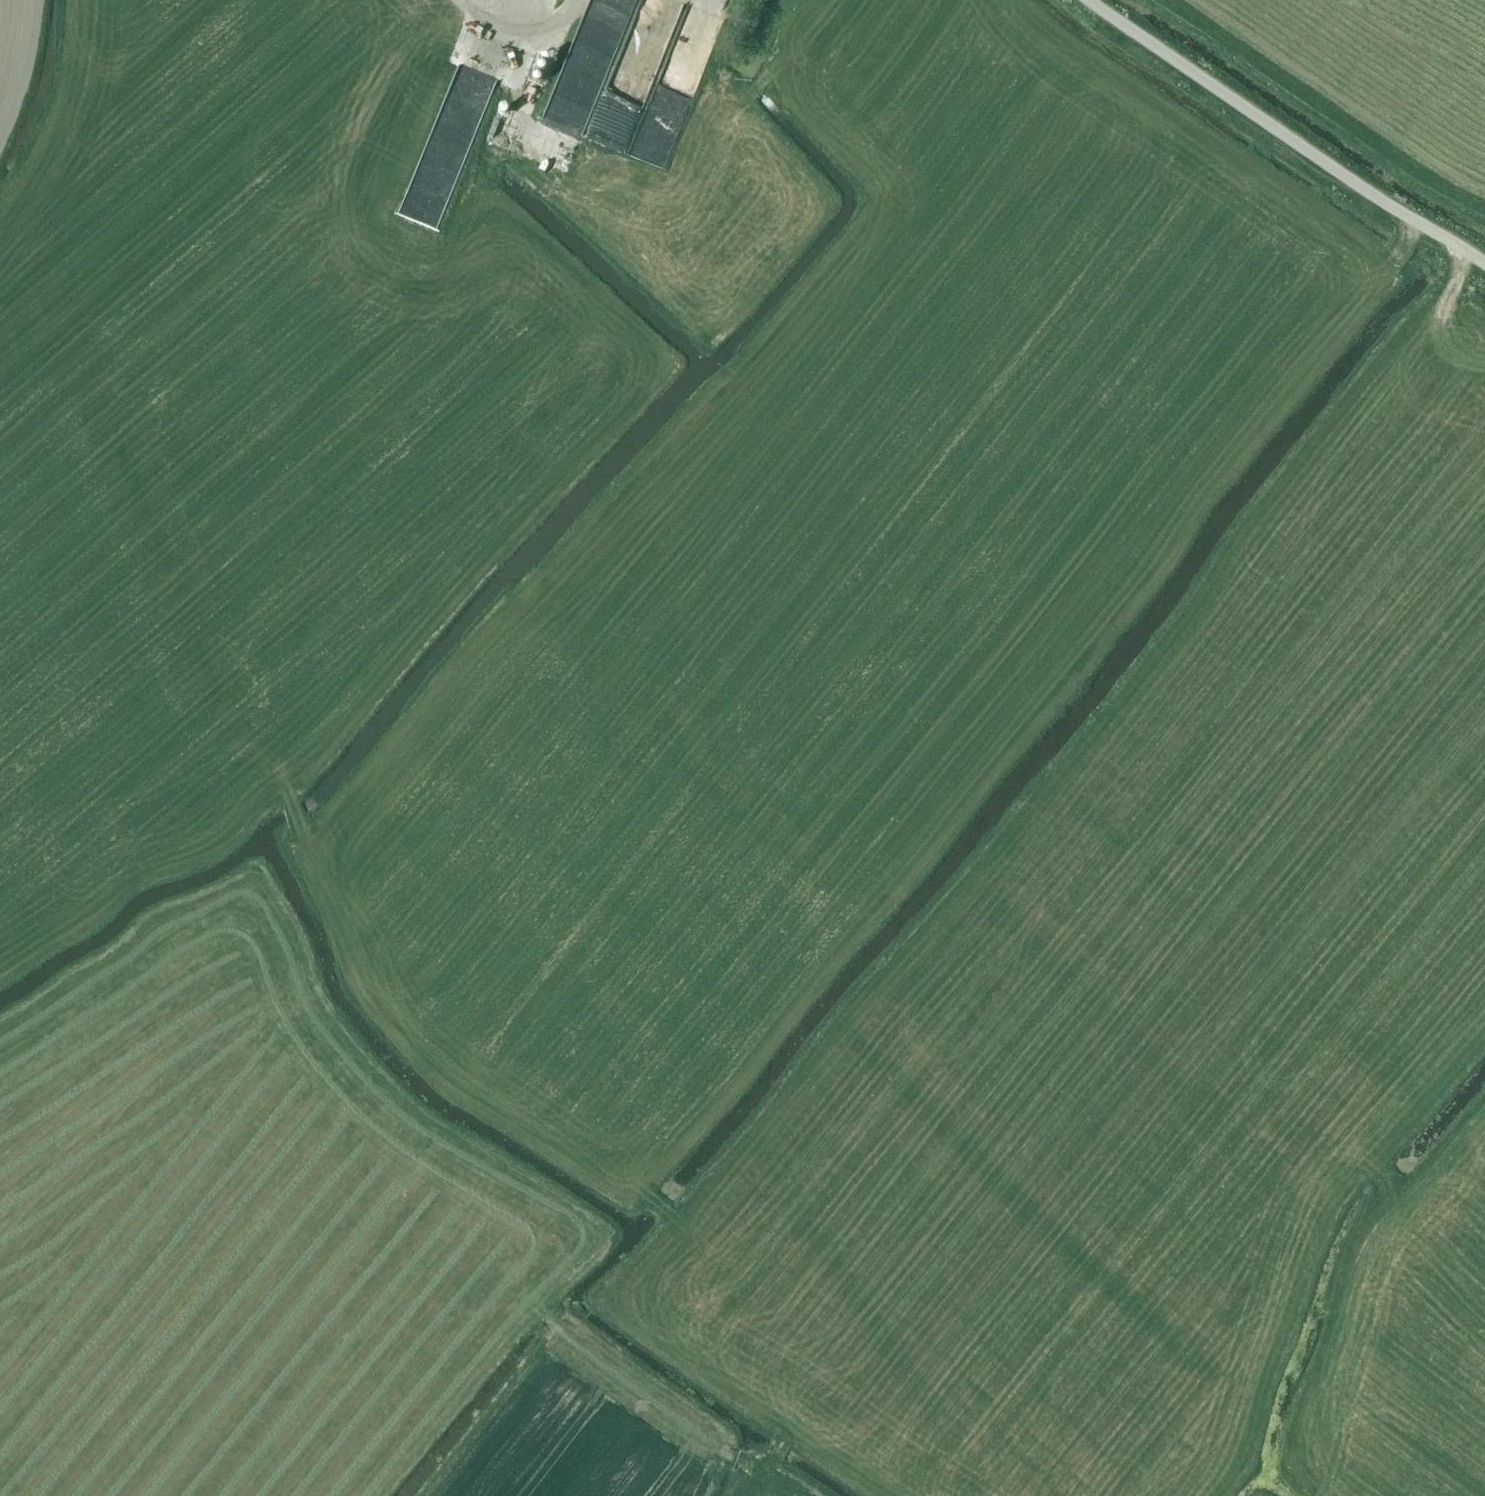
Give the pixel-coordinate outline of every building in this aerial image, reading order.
[(672,32),(654,92),(643,89),(625,149),(671,163),(708,43),(672,32)] [(568,50),(543,113),(585,130),(611,68),(568,50)]
